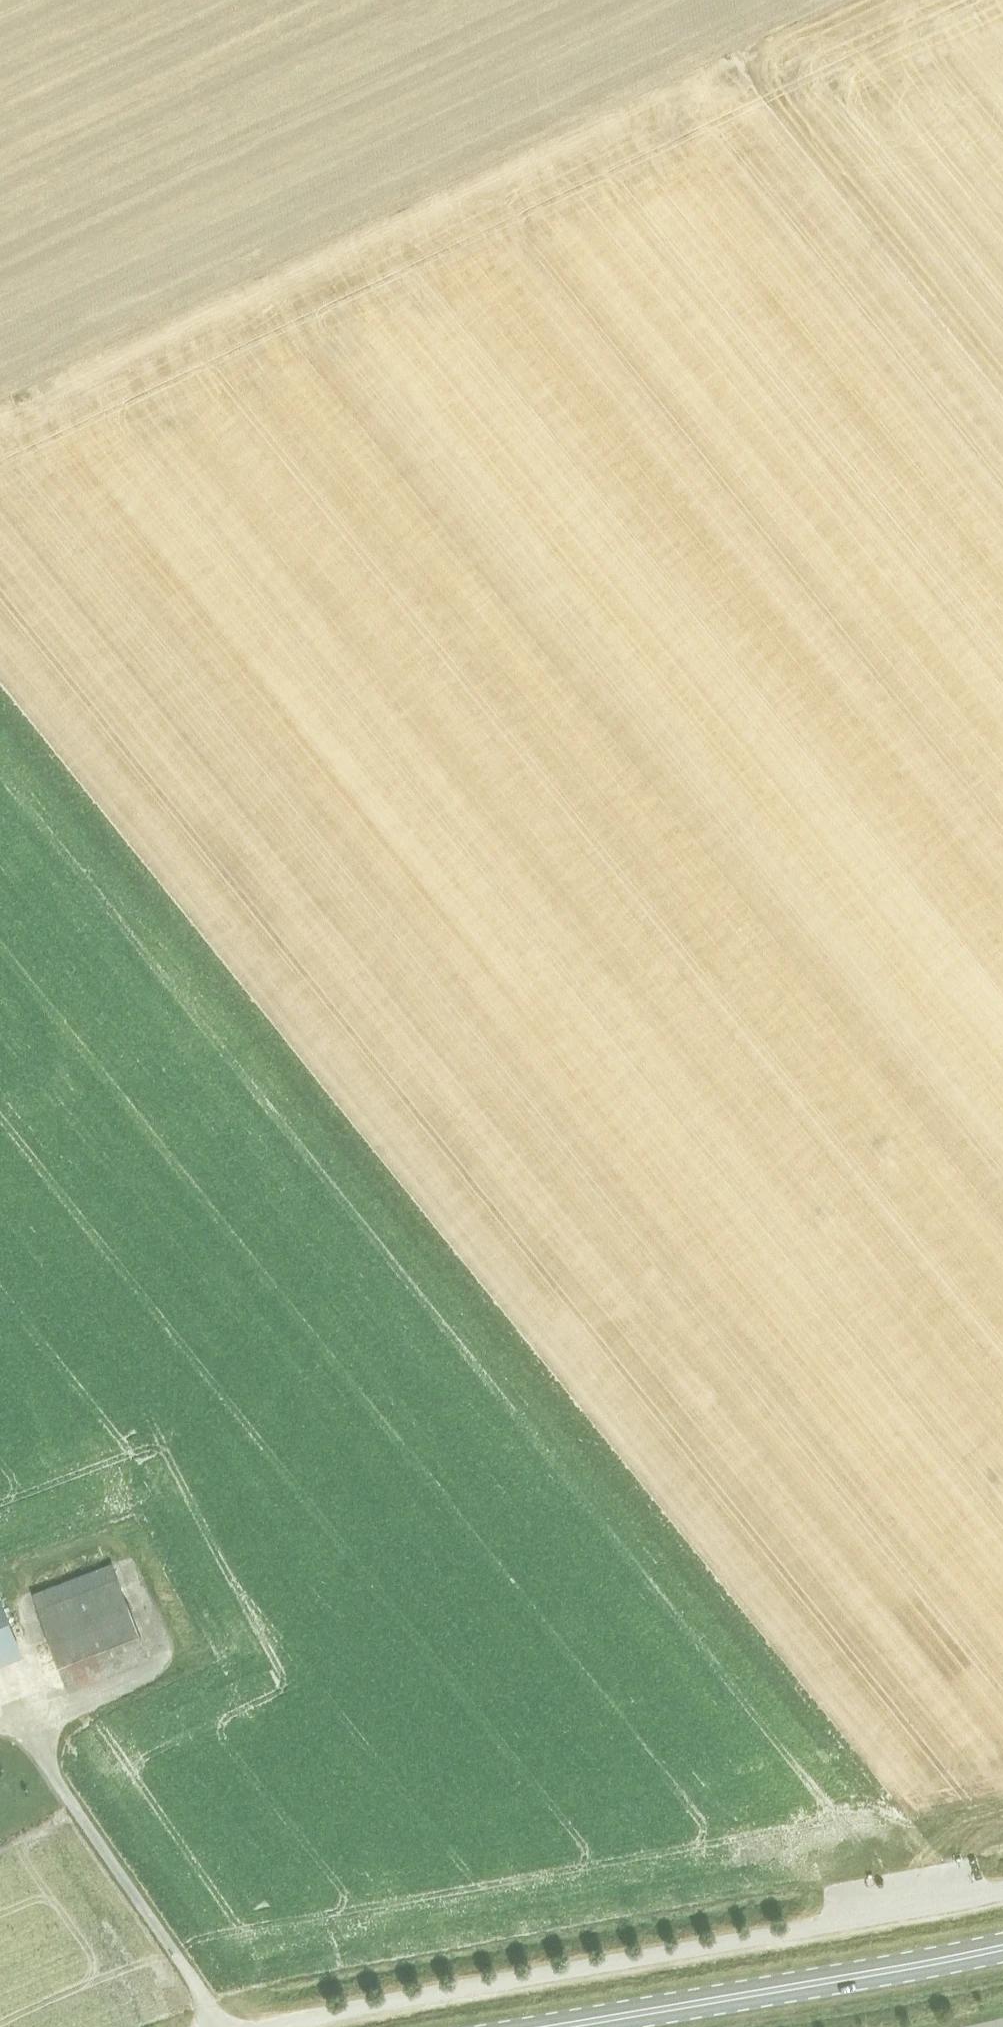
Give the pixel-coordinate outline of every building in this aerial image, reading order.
[(147,1652),(118,1574),(112,1559),(34,1590),(39,1605),(69,1683),(147,1652)] [(21,1651),(0,1596),(0,1660),(21,1651)]
